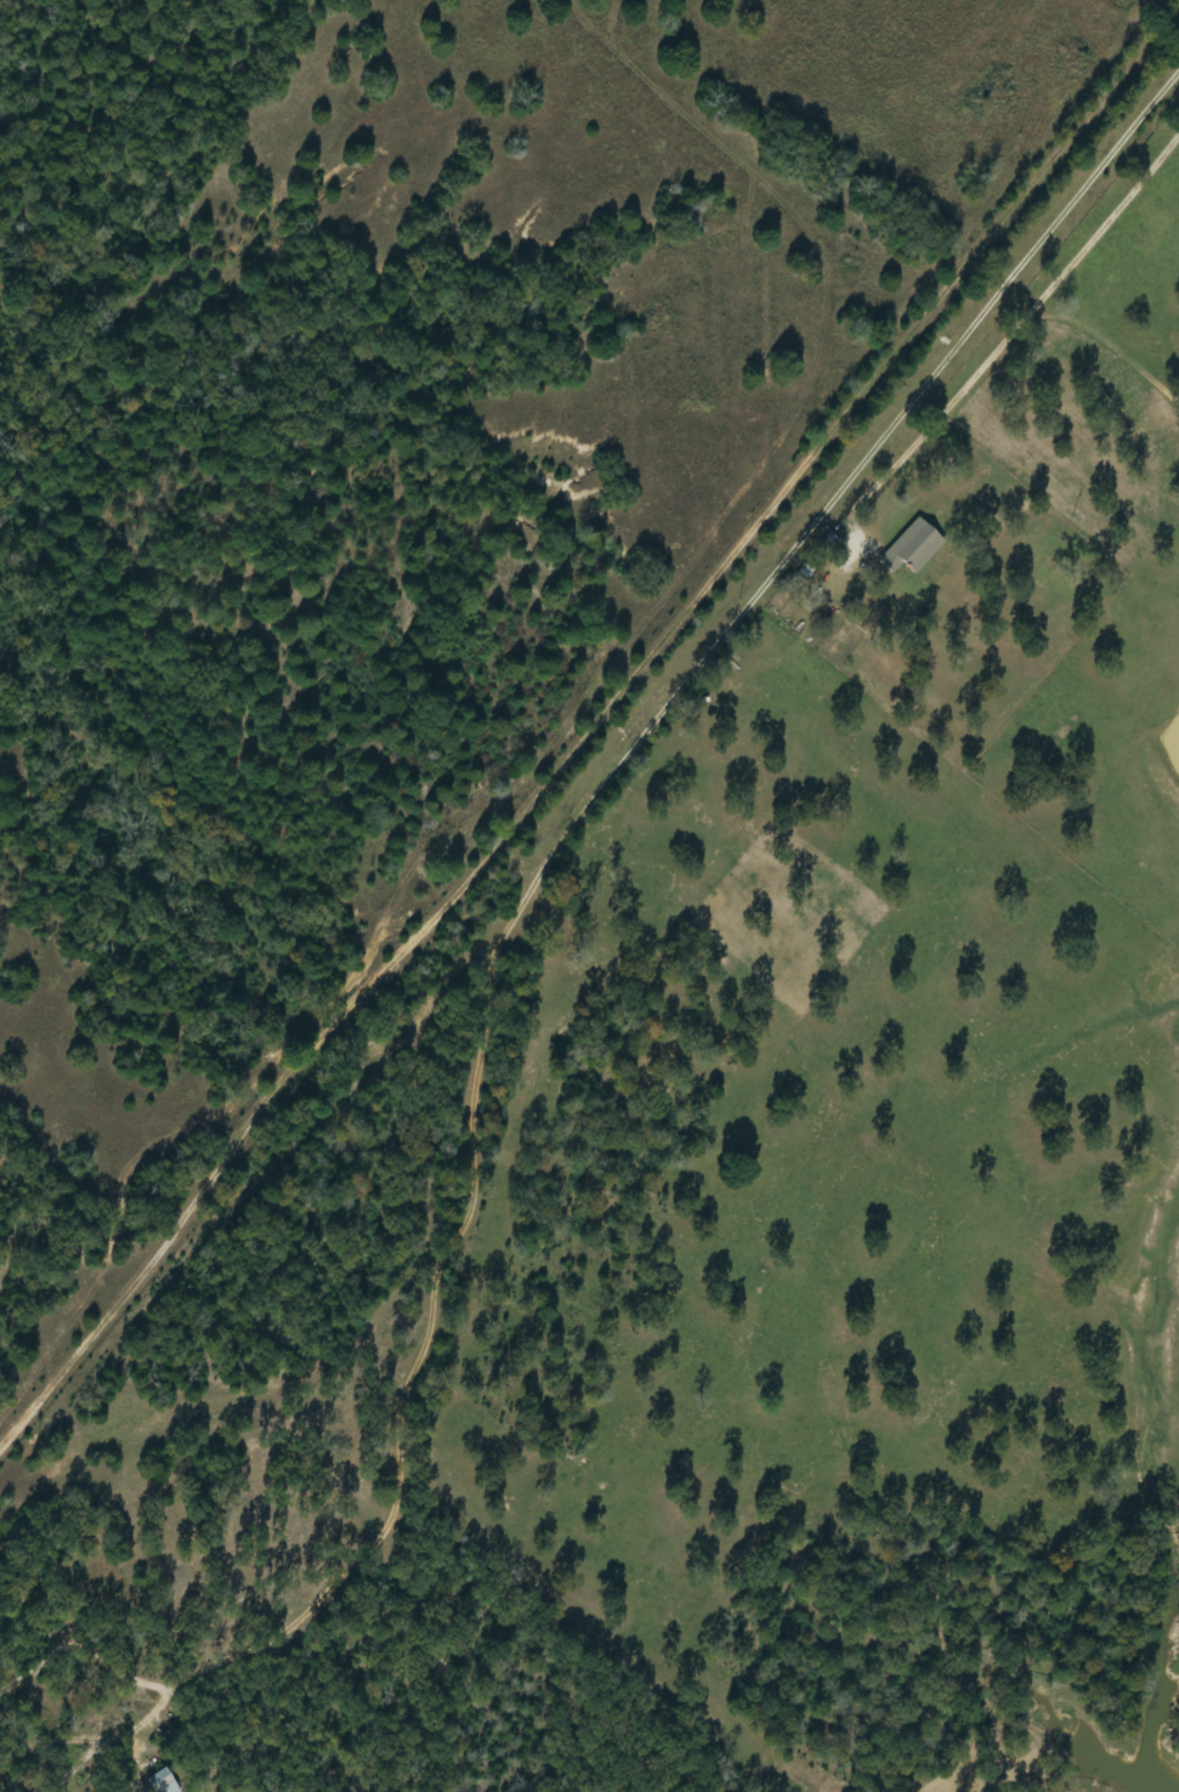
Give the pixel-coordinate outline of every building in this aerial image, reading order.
[(939,541),(917,518),(886,547),(909,570),(939,541)]
